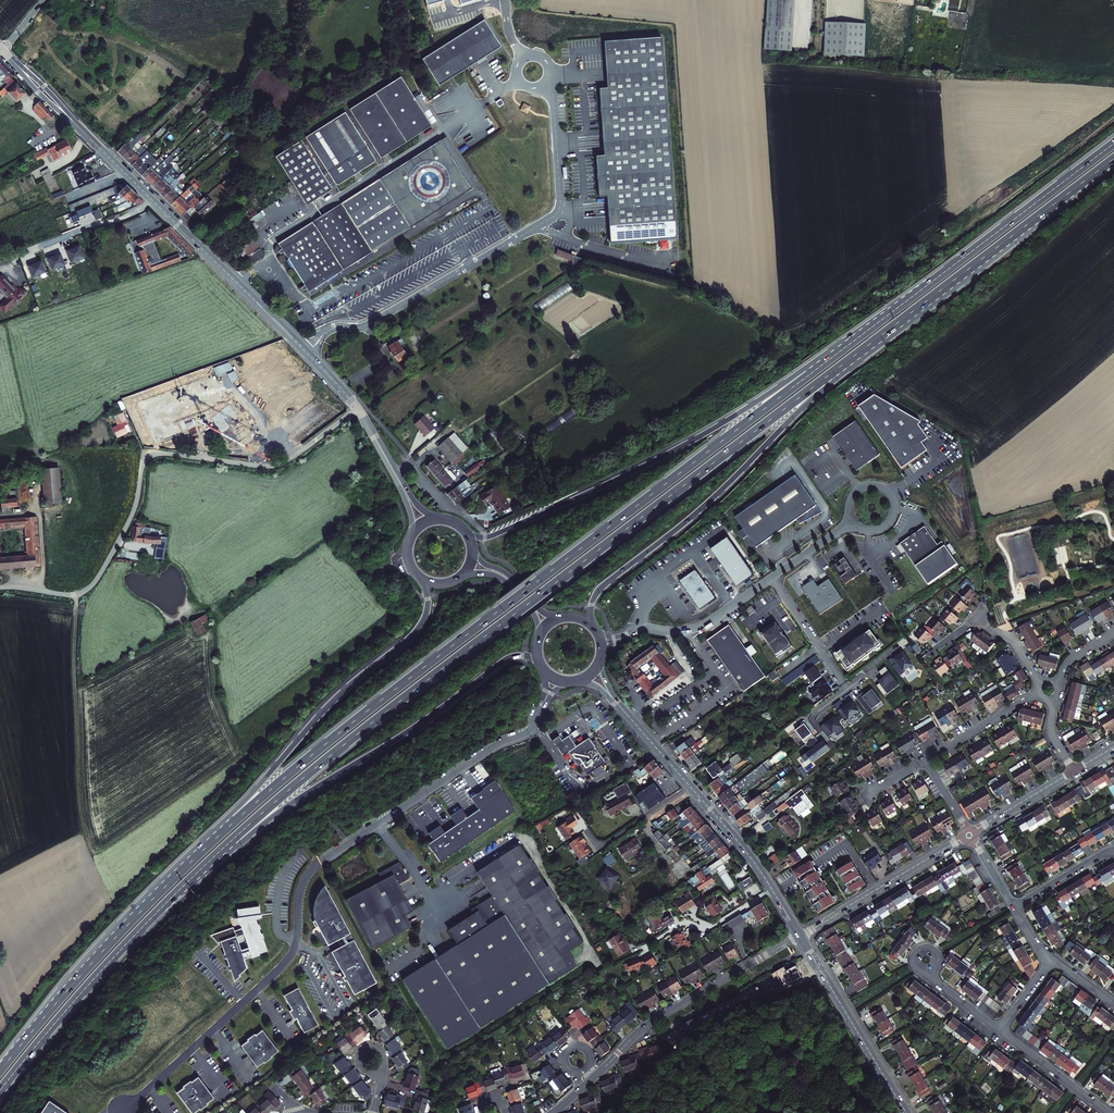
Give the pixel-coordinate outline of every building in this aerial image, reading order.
[(765,50),(792,51),(795,0),(767,0),(765,50)] [(484,19),(423,59),(439,85),(501,46),(484,19)] [(866,25),(825,22),(823,54),(864,56),(866,25)] [(29,28),(20,38),(37,53),(41,47),(31,39),(35,33),(29,28)] [(46,48),(55,37),(46,31),(38,41),(46,48)] [(661,37),(603,41),(606,75),(663,70),(661,37)] [(607,87),(599,88),(600,109),(666,104),(663,70),(606,75),(607,87)] [(7,71),(0,76),(4,80),(11,75),(9,73),(7,71)] [(349,108),(380,158),(432,126),(401,76),(349,108)] [(14,101),(24,93),(17,86),(10,79),(0,88),(0,95),(1,94),(4,91),(14,101)] [(11,104),(14,101),(4,91),(1,94),(11,104)] [(45,108),(38,101),(31,107),(31,113),(40,121),(44,117),(47,120),(52,116),(45,108)] [(666,104),(600,109),(603,142),(669,137),(666,104)] [(337,186),(376,161),(345,113),(306,137),(337,186)] [(164,130),(161,127),(155,133),(158,136),(164,130)] [(133,139),(136,142),(142,137),(139,134),(133,139)] [(145,139),(142,137),(136,142),(135,144),(138,147),(145,139)] [(595,155),(597,176),(671,171),(669,137),(603,142),(604,155),(595,155)] [(119,154),(122,157),(133,145),(135,144),(136,142),(133,139),(132,140),(127,145),(124,143),(116,151),(119,154)] [(66,145),(63,140),(46,149),(49,155),(52,160),(69,151),(66,145)] [(440,140),(341,204),(277,243),(281,249),(284,253),(305,286),(307,289),(308,292),(370,254),(471,189),(440,140)] [(332,189),(301,141),(276,157),(306,206),(332,189)] [(137,150),(126,161),(127,162),(129,165),(138,157),(136,155),(140,150),(146,145),(144,143),(137,150)] [(123,159),(126,161),(137,150),(133,145),(122,157),(123,159)] [(45,148),(33,154),(37,161),(49,155),(46,149),(45,148)] [(145,162),(154,154),(152,152),(150,150),(148,148),(143,152),(139,156),(145,162)] [(138,157),(129,165),(134,169),(140,175),(149,167),(153,163),(155,161),(158,158),(154,154),(145,162),(139,156),(138,157)] [(152,171),(144,179),(146,181),(147,182),(162,169),(161,168),(167,162),(164,159),(162,161),(158,165),(157,167),(152,171)] [(171,168),(170,169),(173,172),(181,165),(178,162),(171,168)] [(78,186),(79,187),(87,183),(94,181),(91,173),(87,175),(85,171),(83,165),(71,169),(78,186)] [(42,171),(46,179),(54,175),(50,167),(42,171)] [(149,167),(140,175),(142,177),(144,179),(152,171),(149,167)] [(149,184),(151,186),(166,173),(168,171),(166,169),(164,167),(162,169),(147,182),(149,184)] [(607,196),(608,209),(674,204),(671,171),(597,176),(599,197),(607,196)] [(184,175),(182,172),(175,178),(178,181),(184,175)] [(166,173),(151,186),(153,188),(154,190),(163,182),(167,178),(169,176),(166,173)] [(228,178),(219,185),(223,190),(232,183),(228,178)] [(196,181),(191,185),(178,197),(169,204),(175,210),(180,215),(188,208),(189,210),(191,208),(199,201),(202,198),(201,196),(200,194),(200,193),(199,192),(197,192),(195,189),(199,185),(196,181)] [(115,194),(126,185),(124,183),(123,182),(111,187),(115,194)] [(158,193),(167,185),(163,182),(154,190),(156,192),(158,193)] [(118,200),(130,189),(128,187),(126,185),(115,194),(117,197),(114,199),(113,198),(109,200),(111,203),(114,201),(118,200)] [(171,189),(167,185),(158,193),(160,196),(162,197),(171,189)] [(132,191),(130,189),(118,200),(120,205),(134,193),(132,191)] [(171,189),(162,197),(165,201),(169,204),(178,197),(171,189)] [(134,193),(120,205),(116,207),(118,210),(124,207),(124,209),(130,206),(139,197),(136,195),(134,193)] [(188,208),(180,215),(181,216),(185,220),(190,216),(190,217),(191,216),(192,215),(191,215),(195,212),(199,216),(212,204),(207,197),(206,197),(205,196),(202,198),(199,201),(191,208),(189,210),(188,208)] [(90,197),(86,198),(90,206),(91,205),(95,204),(91,198),(90,197)] [(608,209),(610,243),(676,238),(674,204),(608,209)] [(80,210),(77,210),(79,215),(93,209),(91,205),(90,206),(86,207),(83,208),(80,210)] [(189,257),(194,252),(169,227),(130,244),(144,274),(180,260),(178,254),(149,265),(145,245),(167,235),(189,257)] [(252,239),(246,243),(252,253),(257,250),(258,249),(252,239)] [(246,243),(239,247),(242,251),(245,257),(246,257),(251,263),(262,257),(257,250),(252,253),(246,243)] [(72,262),(85,257),(81,246),(75,248),(75,246),(73,247),(67,249),(72,262)] [(53,269),(66,264),(62,253),(56,256),(56,254),(54,254),(48,257),(53,269)] [(570,268),(572,271),(588,260),(573,256),(572,257),(570,268)] [(33,277),(47,272),(43,261),(37,263),(36,261),(35,262),(28,264),(33,277)] [(1,289),(11,299),(2,306),(9,313),(17,305),(20,302),(28,294),(23,289),(22,290),(16,284),(15,285),(13,283),(14,282),(7,274),(3,277),(0,280),(0,290),(1,289)] [(533,304),(537,312),(572,290),(567,283),(533,304)] [(573,293),(541,314),(543,318),(576,297),(573,293)] [(392,356),(393,357),(394,357),(395,358),(397,362),(410,354),(405,346),(402,349),(400,345),(403,343),(401,340),(388,347),(388,348),(387,348),(390,351),(389,351),(389,353),(391,356),(392,356)] [(186,374),(189,385),(208,378),(204,368),(186,374)] [(184,377),(124,396),(141,449),(152,445),(151,440),(156,439),(146,408),(139,410),(137,404),(145,402),(147,406),(169,399),(166,390),(187,383),(184,377)] [(917,418),(875,395),(859,406),(902,468),(928,450),(922,442),(928,438),(921,427),(917,427),(917,418)] [(546,434),(579,414),(575,407),(542,427),(546,434)] [(423,418),(415,425),(421,433),(425,438),(434,430),(423,418)] [(857,421),(834,437),(843,449),(848,457),(870,440),(857,421)] [(130,427),(128,422),(114,428),(118,436),(128,432),(127,429),(130,427)] [(437,434),(434,430),(425,438),(429,442),(437,434)] [(446,440),(435,449),(448,465),(449,464),(458,456),(459,456),(446,440)] [(870,440),(848,457),(857,471),(880,455),(870,440)] [(458,456),(449,464),(451,467),(461,459),(458,456)] [(437,469),(430,460),(422,466),(432,478),(440,472),(439,472),(437,469)] [(473,466),(460,475),(463,479),(469,475),(475,470),(473,466)] [(41,470),(44,503),(64,502),(62,468),(41,470)] [(442,470),(440,472),(432,478),(442,490),(443,489),(449,485),(450,484),(450,483),(452,481),(452,480),(447,473),(445,473),(445,474),(442,470)] [(469,475),(463,479),(464,480),(476,471),(475,470),(469,475)] [(805,490),(794,475),(752,505),(745,510),(734,518),(743,530),(738,533),(742,538),(805,490)] [(449,499),(466,487),(466,488),(468,486),(464,480),(452,489),(447,493),(445,494),(449,499)] [(449,485),(443,489),(447,493),(452,489),(449,485)] [(494,485),(477,496),(482,504),(489,500),(498,513),(500,512),(501,513),(502,512),(502,511),(508,506),(494,485)] [(470,492),(466,488),(466,487),(449,499),(453,504),(470,492)] [(821,512),(805,490),(742,538),(743,540),(748,536),(756,548),(796,520),(798,523),(806,519),(809,518),(821,512)] [(5,492),(5,499),(3,499),(4,507),(19,506),(18,491),(5,492)] [(16,557),(17,568),(42,566),(38,517),(0,520),(0,527),(27,524),(30,556),(16,557)] [(135,522),(133,526),(132,540),(136,541),(144,542),(153,543),(157,543),(157,547),(156,547),(154,558),(163,560),(164,553),(168,536),(151,535),(150,535),(151,528),(145,527),(146,524),(135,522)] [(912,537),(900,546),(904,552),(929,586),(959,565),(953,557),(958,553),(951,544),(947,548),(943,543),(939,546),(926,528),(916,534),(915,532),(911,535),(912,537)] [(728,537),(711,549),(737,587),(754,575),(728,537)] [(11,568),(11,557),(2,558),(0,545),(0,569),(11,568)] [(833,566),(845,584),(857,576),(844,558),(839,562),(837,559),(834,561),(836,563),(833,566)] [(696,569),(678,580),(698,610),(715,598),(696,569)] [(810,582),(802,587),(820,614),(842,599),(829,578),(818,586),(813,579),(810,582)] [(972,586),(964,580),(957,588),(961,591),(957,596),(968,605),(972,600),(973,599),(971,598),(974,595),(971,593),(972,592),(972,586)] [(965,608),(955,599),(948,607),(957,614),(960,611),(961,612),(962,610),(963,611),(965,608)] [(1107,602),(1099,607),(1107,621),(1111,619),(1109,615),(1113,613),(1107,602)] [(1107,621),(1099,607),(1091,612),(1097,622),(1102,620),(1104,623),(1107,621)] [(750,608),(742,614),(745,619),(753,613),(750,608)] [(954,623),(957,620),(946,611),(939,618),(942,621),(948,626),(951,623),(952,624),(953,622),(954,623)] [(197,635),(206,630),(202,624),(209,620),(205,613),(190,622),(197,635)] [(1078,620),(1086,634),(1090,632),(1088,628),(1092,625),(1086,615),(1078,620)] [(941,632),(944,629),(939,625),(936,622),(933,619),(926,628),(928,629),(935,635),(938,632),(939,633),(940,631),(941,632)] [(1086,634),(1078,620),(1070,624),(1076,635),(1081,632),(1083,636),(1086,634)] [(1021,638),(1024,636),(1033,631),(1028,623),(1019,628),(1022,633),(1019,634),(1021,638)] [(777,658),(778,660),(792,650),(791,649),(792,648),(784,637),(783,638),(782,636),(781,635),(782,634),(775,624),(773,626),(772,624),(761,632),(762,634),(760,635),(776,659),(777,658)] [(706,643),(727,672),(728,674),(742,694),(753,686),(764,678),(750,659),(745,651),(728,627),(711,639),(708,641),(706,643)] [(1065,627),(1057,632),(1059,637),(1065,646),(1069,644),(1067,641),(1071,638),(1065,627)] [(844,664),(850,671),(857,665),(864,659),(865,661),(871,656),(870,655),(877,649),(876,649),(883,644),(871,629),(865,634),(864,633),(861,636),(860,635),(854,639),(855,640),(854,641),(855,642),(853,643),(852,644),(852,643),(845,648),(844,647),(836,653),(840,659),(842,658),(846,662),(844,664)] [(924,642),(925,643),(927,641),(928,642),(932,638),(925,633),(920,629),(913,638),(922,646),(924,642)] [(935,635),(928,629),(925,633),(932,638),(932,639),(935,635)] [(1024,642),(1026,646),(1038,639),(1033,631),(1024,636),(1026,641),(1024,642)] [(973,645),(977,648),(986,636),(982,634),(981,635),(980,634),(979,635),(976,633),(974,636),(969,642),(973,645)] [(969,642),(974,636),(971,634),(965,638),(969,642)] [(989,642),(989,641),(988,640),(989,638),(986,636),(977,648),(985,654),(992,644),(989,642)] [(1033,653),(1043,647),(1038,639),(1026,646),(1028,649),(1031,648),(1033,653)] [(658,645),(626,668),(627,669),(634,678),(638,684),(643,689),(646,694),(645,695),(647,698),(649,701),(683,675),(676,665),(669,669),(661,657),(664,654),(658,645)] [(745,651),(750,659),(758,653),(752,646),(745,651)] [(951,653),(948,655),(949,655),(946,658),(953,668),(962,661),(960,658),(963,656),(957,647),(950,652),(951,653)] [(985,654),(977,648),(975,651),(981,656),(983,656),(985,654)] [(908,657),(903,649),(887,661),(899,677),(905,672),(904,671),(912,664),(907,658),(908,657)] [(1111,655),(1109,652),(1106,654),(1113,666),(1113,665),(1113,653),(1111,655)] [(1050,653),(1049,657),(1046,671),(1050,672),(1051,669),(1056,670),(1058,660),(1059,656),(1050,653)] [(996,661),(1001,669),(1015,660),(1013,657),(1009,659),(1008,657),(1007,654),(996,661)] [(1035,654),(1034,659),(1037,666),(1043,667),(1042,670),(1046,671),(1049,657),(1040,655),(1035,654)] [(1113,666),(1106,654),(1102,656),(1104,659),(1099,662),(1105,671),(1113,666)] [(973,670),(963,656),(960,658),(962,661),(964,664),(964,665),(969,673),(973,670)] [(816,658),(782,683),(786,689),(805,675),(814,669),(821,664),(816,658)] [(939,677),(948,671),(940,659),(936,662),(936,663),(935,665),(932,668),(939,677)] [(1096,676),(1089,664),(1086,659),(1083,661),(1085,665),(1080,668),(1089,682),(1097,677),(1096,676)] [(1015,660),(1001,669),(997,671),(1002,678),(1005,676),(1006,677),(1017,671),(1015,669),(1014,666),(1017,664),(1015,660)] [(1093,662),(1089,664),(1096,676),(1105,671),(1099,662),(1094,664),(1093,662)] [(899,686),(885,667),(877,673),(883,680),(877,684),(878,685),(875,687),(883,697),(885,695),(886,697),(899,686)] [(817,673),(814,669),(805,675),(813,685),(822,679),(819,675),(819,676),(817,673)] [(1022,671),(1014,675),(1018,681),(1015,683),(1019,690),(1023,688),(1021,685),(1023,683),(1028,680),(1022,671)] [(728,674),(727,672),(723,675),(739,697),(742,694),(728,674)] [(779,678),(774,672),(767,677),(772,683),(779,678)] [(824,682),(809,693),(813,700),(819,696),(823,701),(832,693),(829,689),(828,688),(827,686),(824,682)] [(1083,685),(1072,682),(1071,687),(1068,686),(1067,690),(1084,695),(1087,686),(1083,685)] [(1015,683),(1011,686),(1014,690),(1004,696),(1009,703),(1018,696),(1015,692),(1017,691),(1019,690),(1015,683)] [(987,690),(998,708),(1002,706),(1000,703),(1002,701),(1005,700),(996,685),(987,690)] [(880,702),(871,690),(866,693),(867,695),(865,697),(863,694),(856,699),(869,717),(876,712),(873,708),(880,702)] [(998,708),(987,690),(979,695),(988,710),(991,708),(993,707),(995,710),(998,708)] [(1084,695),(1067,690),(1066,694),(1069,695),(1067,700),(1078,703),(1082,704),(1084,695)] [(979,705),(973,694),(964,699),(973,713),(976,711),(974,708),(977,706),(979,705)] [(970,715),(973,713),(964,699),(957,704),(963,714),(965,713),(967,711),(970,715)] [(1063,705),(1062,709),(1080,713),(1081,709),(1077,708),(1078,703),(1067,700),(1066,706),(1063,705)] [(860,715),(851,703),(845,708),(844,707),(837,712),(845,723),(854,716),(856,719),(860,715)] [(952,706),(943,711),(952,726),(955,723),(953,720),(955,719),(958,717),(952,706)] [(1019,718),(1033,723),(1037,707),(1033,706),(1032,709),(1029,709),(1025,708),(1022,709),(1014,714),(1016,716),(1019,717),(1019,718)] [(1042,725),(1043,722),(1045,713),(1040,712),(1041,708),(1038,707),(1037,707),(1033,723),(1042,725)] [(1080,713),(1062,709),(1061,713),(1064,713),(1063,719),(1067,720),(1073,722),(1075,717),(1080,718),(1081,713),(1080,713)] [(952,726),(943,711),(935,716),(942,727),(944,726),(946,724),(948,728),(952,726)] [(1107,714),(1099,718),(1106,731),(1108,730),(1111,728),(1113,731),(1113,725),(1108,715),(1107,714)] [(844,732),(834,719),(830,722),(829,721),(820,728),(828,739),(835,733),(838,737),(844,732)] [(930,720),(922,724),(933,742),(936,740),(934,737),(937,735),(939,734),(930,720)] [(930,744),(933,742),(922,724),(914,729),(923,743),(925,742),(927,741),(930,744)] [(820,745),(804,725),(795,732),(806,745),(812,752),(808,755),(803,759),(807,764),(812,760),(814,763),(830,750),(824,742),(820,745)] [(1001,730),(1008,742),(1018,736),(1012,725),(1008,727),(1005,729),(1005,728),(1001,730)] [(573,738),(579,734),(576,729),(570,733),(573,738)] [(998,748),(1008,742),(1001,730),(997,733),(998,733),(996,735),(992,737),(998,748)] [(1075,735),(1084,749),(1087,747),(1085,743),(1087,742),(1089,741),(1083,730),(1075,735)] [(1073,731),(1063,738),(1065,741),(1075,735),(1073,731)] [(1080,751),(1084,749),(1075,735),(1065,741),(1071,752),(1075,749),(1078,748),(1080,751)] [(911,736),(903,741),(912,755),(916,753),(913,749),(915,748),(918,746),(916,743),(912,737),(911,736)] [(561,738),(554,742),(558,749),(559,749),(564,758),(569,755),(578,769),(580,768),(586,779),(610,764),(608,761),(604,763),(596,750),(600,748),(598,744),(594,746),(592,743),(591,741),(578,750),(571,738),(564,743),(561,738)] [(1044,738),(1034,744),(1036,748),(1047,742),(1044,738)] [(977,745),(984,756),(994,750),(987,740),(984,742),(982,743),(981,742),(977,745)] [(909,757),(912,755),(903,741),(895,746),(902,756),(904,755),(906,753),(909,757)] [(688,743),(676,751),(678,755),(681,757),(689,751),(690,751),(693,748),(695,747),(696,746),(694,743),(691,746),(688,743)] [(888,744),(880,749),(883,753),(891,767),(894,765),(892,762),(895,760),(897,759),(888,744)] [(974,762),(984,756),(977,745),(973,747),(974,748),(972,749),(968,752),(974,762)] [(683,760),(685,763),(694,756),(690,751),(689,751),(681,757),(683,760)] [(1049,751),(1041,756),(1049,770),(1052,768),(1050,764),(1053,763),(1055,761),(1049,751)] [(891,767),(883,753),(874,758),(881,769),(883,767),(885,766),(887,769),(891,767)] [(723,773),(725,775),(732,769),(745,760),(740,754),(738,757),(737,756),(730,761),(730,765),(722,771),(716,764),(707,771),(710,776),(713,780),(723,773)] [(957,757),(953,759),(960,771),(970,765),(963,754),(960,756),(957,758),(957,757)] [(694,756),(685,763),(688,768),(691,771),(706,760),(704,756),(698,761),(694,756)] [(1045,772),(1049,770),(1041,756),(1032,761),(1039,771),(1041,770),(1043,769),(1045,772)] [(732,769),(725,775),(709,787),(711,790),(714,794),(724,787),(728,783),(725,779),(748,762),(746,759),(745,760),(732,769)] [(875,770),(868,759),(864,762),(860,764),(869,778),(872,776),(870,773),(873,771),(875,770)] [(960,771),(953,759),(950,761),(950,762),(948,764),(944,766),(951,779),(962,773),(960,771)] [(1034,774),(1028,764),(1027,764),(1025,761),(1018,766),(1019,768),(1028,783),(1031,780),(1029,777),(1032,775),(1034,774)] [(643,769),(632,775),(637,782),(643,777),(647,774),(653,781),(663,773),(659,768),(653,763),(644,770),(643,769)] [(869,778),(860,764),(852,769),(859,780),(861,778),(863,777),(865,780),(869,778)] [(1024,785),(1028,783),(1019,768),(1018,766),(1010,770),(1011,773),(1011,774),(1017,784),(1020,783),(1022,781),(1024,785)] [(767,775),(761,767),(734,787),(733,788),(735,791),(738,790),(739,791),(737,793),(738,794),(741,791),(742,793),(755,784),(764,777),(767,775)] [(1104,772),(1103,770),(1100,772),(1097,773),(1098,774),(1092,778),(1097,787),(1112,778),(1107,770),(1104,772)] [(593,777),(596,781),(605,775),(602,771),(593,777)] [(737,776),(735,774),(728,779),(730,782),(737,776)] [(1013,787),(1006,776),(998,781),(1007,795),(1010,793),(1008,790),(1010,788),(1013,787)] [(764,777),(755,784),(757,786),(766,780),(764,777)] [(1003,798),(1007,795),(998,781),(996,778),(989,782),(989,784),(990,786),(996,797),(998,796),(1001,794),(1003,798)] [(1086,793),(1097,787),(1092,778),(1086,781),(1085,781),(1083,782),(1080,784),(1081,786),(1078,788),(1082,795),(1085,793),(1086,793)] [(918,799),(928,793),(921,780),(917,782),(918,784),(915,786),(912,788),(918,799)] [(492,782),(471,797),(472,799),(480,810),(475,813),(469,818),(461,807),(452,813),(451,814),(458,824),(470,841),(512,812),(492,782)] [(836,800),(850,792),(847,787),(845,789),(844,786),(841,783),(830,791),(836,800)] [(654,785),(634,799),(644,816),(665,801),(659,793),(654,785)] [(724,787),(714,794),(715,796),(718,799),(733,788),(734,787),(733,785),(732,786),(730,785),(725,789),(724,787)] [(776,785),(765,793),(767,796),(771,793),(771,794),(779,789),(776,785)] [(625,812),(632,808),(626,798),(632,795),(626,786),(612,794),(617,803),(608,808),(604,807),(602,814),(607,815),(607,816),(610,820),(614,817),(615,818),(620,815),(619,814),(621,813),(622,812),(622,813),(625,811),(625,812)] [(733,788),(718,799),(721,803),(724,807),(737,797),(739,796),(738,794),(737,793),(735,791),(733,788)] [(1079,799),(1083,796),(1082,795),(1078,788),(1072,792),(1069,794),(1069,795),(1063,798),(1069,808),(1081,801),(1079,799)] [(977,794),(985,808),(989,806),(987,802),(989,801),(992,799),(985,789),(977,794)] [(903,808),(913,802),(905,790),(901,792),(902,794),(900,795),(896,797),(903,808)] [(801,792),(784,804),(770,815),(771,817),(772,819),(787,809),(788,810),(805,797),(801,792)] [(977,794),(969,799),(975,809),(978,808),(980,807),(982,810),(985,808),(977,794)] [(758,824),(766,818),(765,816),(789,799),(785,795),(759,814),(754,818),(757,821),(758,824)] [(728,813),(741,803),(737,797),(724,807),(726,810),(728,813)] [(813,809),(805,797),(788,810),(789,811),(791,810),(798,818),(808,811),(809,812),(813,809)] [(851,798),(840,804),(846,814),(847,816),(846,817),(847,819),(849,819),(849,820),(851,819),(856,815),(859,810),(857,807),(859,806),(856,802),(854,803),(852,801),(851,798)] [(1058,814),(1069,808),(1063,798),(1058,802),(1057,801),(1054,803),(1052,804),(1058,814)] [(897,812),(889,799),(885,802),(886,804),(884,805),(880,807),(887,818),(897,812)] [(975,809),(969,799),(961,804),(969,818),(973,816),(971,812),(973,811),(975,809)] [(744,801),(741,803),(728,813),(729,814),(732,818),(744,809),(748,807),(744,801)] [(748,815),(755,809),(759,806),(755,801),(753,803),(748,807),(744,809),(746,812),(748,815)] [(1037,810),(1032,814),(1037,823),(1039,826),(1047,821),(1046,818),(1049,816),(1043,806),(1040,808),(1037,810)] [(691,808),(682,815),(678,817),(680,820),(675,824),(676,826),(677,825),(694,812),(693,811),(691,808)] [(740,829),(754,818),(759,814),(755,809),(748,815),(736,823),(738,826),(740,829)] [(882,822),(874,809),(870,812),(871,814),(869,815),(865,818),(872,828),(882,822)] [(936,815),(938,819),(947,833),(951,830),(948,827),(950,825),(953,824),(944,810),(936,815)] [(673,811),(666,816),(671,823),(678,817),(676,814),(673,811)] [(681,830),(698,817),(696,814),(694,812),(677,825),(681,830)] [(1016,822),(1022,832),(1037,823),(1032,814),(1026,817),(1025,816),(1022,818),(1016,822)] [(687,832),(701,821),(700,819),(698,817),(681,830),(684,834),(687,832)] [(798,833),(787,818),(777,825),(780,830),(782,828),(785,832),(790,839),(798,833)] [(849,820),(841,826),(844,831),(854,824),(851,819),(849,820)] [(943,835),(947,833),(938,819),(930,823),(936,834),(939,832),(941,831),(943,835)] [(565,844),(574,837),(572,834),(571,832),(577,828),(572,820),(557,831),(565,844)] [(1106,820),(1098,825),(1105,836),(1110,834),(1113,832),(1108,824),(1106,820)] [(690,836),(705,825),(703,823),(701,821),(687,832),(690,836)] [(766,833),(773,828),(769,823),(762,827),(766,833)] [(442,861),(470,841),(458,824),(451,829),(447,832),(441,824),(430,832),(436,840),(430,844),(442,861)] [(706,827),(705,825),(690,836),(694,840),(708,829),(706,827)] [(860,825),(856,827),(861,834),(864,832),(860,825)] [(1105,836),(1098,825),(1090,830),(1097,841),(1101,839),(1105,836)] [(925,827),(917,832),(925,846),(929,844),(927,840),(929,838),(931,837),(925,827)] [(710,831),(708,829),(694,840),(697,845),(712,834),(710,831)] [(992,844),(993,844),(994,846),(997,850),(1006,844),(1010,842),(1005,833),(1001,836),(997,829),(991,832),(994,836),(989,838),(992,844)] [(1090,829),(1078,835),(1081,840),(1085,846),(1088,844),(1089,846),(1091,844),(1097,841),(1090,830),(1090,829)] [(919,844),(922,848),(925,846),(917,832),(909,836),(915,847),(917,846),(919,844)] [(658,834),(653,838),(666,854),(672,850),(669,846),(665,842),(661,837),(658,834)] [(714,836),(712,834),(697,845),(695,847),(698,851),(705,846),(716,838),(714,836)] [(718,841),(716,838),(705,846),(709,851),(720,843),(718,841)] [(586,846),(582,839),(568,848),(574,858),(576,857),(580,863),(575,866),(578,870),(589,863),(586,858),(590,856),(585,849),(584,847),(586,846)] [(1081,849),(1085,846),(1081,840),(1077,842),(1079,844),(1071,849),(1076,858),(1080,855),(1084,853),(1081,849)] [(635,841),(619,852),(626,863),(636,857),(643,852),(639,846),(635,841)] [(721,845),(720,843),(709,851),(712,855),(713,855),(723,847),(721,845)] [(897,850),(902,860),(907,857),(913,853),(907,844),(897,850)] [(1013,856),(1006,844),(997,850),(998,853),(1000,856),(1003,862),(1013,856)] [(528,860),(521,847),(476,873),(491,898),(469,911),(472,915),(447,931),(456,945),(399,981),(444,1049),(576,967),(567,953),(581,944),(572,930),(574,929),(565,915),(564,916),(555,902),(557,901),(547,887),(546,888),(537,874),(538,873),(530,859),(528,860)] [(723,847),(713,855),(714,857),(716,855),(721,861),(727,856),(730,855),(726,851),(723,847)] [(1076,858),(1071,849),(1062,854),(1067,863),(1071,860),(1076,858)] [(874,850),(861,859),(870,872),(876,868),(874,865),(878,863),(882,860),(874,850)] [(897,850),(885,857),(891,866),(897,863),(902,860),(897,850)] [(643,852),(636,857),(638,860),(645,855),(643,852)] [(787,865),(789,869),(800,861),(794,853),(782,861),(785,865),(786,866),(787,865)] [(1062,854),(1054,859),(1060,867),(1062,866),(1067,863),(1062,854)] [(611,856),(605,861),(610,867),(616,863),(611,856)] [(727,856),(721,861),(707,870),(710,875),(715,872),(722,867),(731,861),(727,856)] [(772,868),(779,863),(774,857),(768,862),(772,868)] [(1060,867),(1054,859),(1042,866),(1046,872),(1050,870),(1052,872),(1055,870),(1060,867)] [(382,881),(346,901),(372,949),(410,928),(404,916),(411,912),(403,896),(397,885),(408,879),(399,862),(377,874),(382,881)] [(812,867),(810,863),(793,874),(796,878),(802,888),(818,915),(836,904),(812,867)] [(852,863),(837,872),(851,894),(866,885),(852,863)] [(948,868),(954,877),(962,872),(963,874),(969,874),(967,871),(965,868),(962,864),(958,867),(956,863),(952,865),(948,868)] [(1013,877),(1015,880),(1023,874),(1017,863),(1007,869),(1011,874),(1013,877)] [(1099,874),(1096,876),(1101,883),(1103,881),(1105,884),(1113,879),(1112,876),(1107,867),(1102,870),(1098,872),(1099,874)] [(957,883),(954,877),(948,868),(943,871),(940,873),(941,875),(937,877),(944,891),(957,883)] [(616,876),(606,869),(598,881),(611,890),(619,878),(616,876)] [(700,875),(694,869),(690,872),(695,878),(700,875)] [(700,875),(695,878),(690,882),(690,883),(685,886),(687,890),(689,888),(690,889),(692,888),(693,890),(696,888),(700,893),(708,888),(713,885),(710,880),(711,879),(709,876),(710,875),(707,870),(700,875)] [(1030,886),(1023,874),(1015,880),(1017,884),(1019,886),(1018,887),(1021,892),(1030,886)] [(1082,879),(1088,888),(1095,883),(1096,886),(1101,883),(1096,876),(1092,878),(1090,874),(1086,876),(1082,879)] [(931,878),(925,882),(930,891),(937,887),(941,893),(942,892),(945,897),(947,896),(944,891),(937,877),(935,879),(934,877),(931,878)] [(741,894),(753,886),(749,879),(737,887),(741,894)] [(1078,881),(1074,883),(1080,893),(1088,888),(1082,879),(1078,881)] [(336,937),(350,930),(325,882),(322,885),(320,888),(318,892),(316,896),(315,899),(314,904),(314,907),(314,911),(314,914),(315,917),(313,918),(314,921),(316,925),(318,924),(327,942),(336,937)] [(918,889),(915,891),(919,898),(930,891),(925,882),(920,885),(917,887),(918,889)] [(1070,886),(1066,888),(1071,897),(1080,893),(1074,883),(1070,886)] [(904,889),(900,892),(907,905),(919,898),(915,891),(911,893),(908,887),(904,889)] [(993,892),(990,888),(988,890),(981,894),(979,891),(977,887),(973,889),(982,904),(986,902),(995,896),(993,892)] [(1056,897),(1063,909),(1074,902),(1071,897),(1066,888),(1062,891),(1057,893),(1059,895),(1056,897)] [(907,905),(900,892),(897,894),(892,897),(897,906),(899,910),(907,905)] [(690,894),(687,896),(688,898),(695,908),(699,906),(690,894)] [(995,896),(986,902),(992,912),(988,914),(990,918),(1001,912),(998,907),(1001,905),(998,901),(995,896)] [(897,906),(892,897),(887,900),(884,902),(889,911),(897,906)] [(695,908),(688,898),(683,901),(684,903),(676,909),(683,919),(688,915),(687,914),(690,912),(695,909),(695,908)] [(714,907),(711,901),(704,906),(707,911),(704,912),(711,922),(721,915),(718,911),(716,910),(716,908),(715,908),(714,907)] [(877,918),(889,911),(884,902),(878,905),(875,907),(876,909),(873,911),(877,918)] [(663,907),(660,903),(655,907),(657,910),(658,910),(660,913),(661,913),(664,912),(662,908),(663,907)] [(262,916),(260,904),(237,909),(236,916),(240,925),(242,933),(246,945),(251,958),(254,957),(254,959),(258,957),(262,956),(261,955),(269,952),(264,937),(266,937),(264,932),(262,932),(261,928),(263,927),(261,922),(259,923),(258,918),(262,916)] [(1036,916),(1039,920),(1051,913),(1046,905),(1043,907),(1041,904),(1034,908),(1036,911),(1034,912),(1036,916)] [(764,909),(762,906),(742,919),(745,922),(750,919),(754,917),(759,925),(770,918),(764,909)] [(866,925),(877,918),(873,911),(870,913),(869,911),(864,914),(860,916),(866,925)] [(1044,928),(1057,921),(1052,913),(1051,913),(1039,920),(1041,924),(1044,928)] [(654,914),(645,921),(651,930),(650,931),(653,936),(656,934),(657,936),(668,929),(672,926),(668,918),(661,923),(659,919),(658,920),(654,914)] [(742,919),(741,916),(728,925),(732,931),(745,922),(742,919)] [(868,929),(866,925),(860,916),(856,919),(852,921),(853,923),(850,925),(854,932),(862,927),(864,932),(868,929)] [(926,919),(922,924),(926,927),(924,929),(928,932),(932,934),(938,926),(940,923),(932,917),(930,921),(926,919)] [(998,925),(1005,937),(1014,931),(1012,927),(1009,923),(1007,925),(1005,921),(998,925)] [(1049,937),(1060,930),(1062,929),(1057,921),(1044,928),(1046,932),(1049,937)] [(952,931),(940,923),(938,926),(932,934),(937,938),(940,940),(942,938),(948,943),(955,939),(949,935),(952,931)] [(246,960),(251,958),(246,945),(239,947),(235,935),(242,933),(240,925),(232,928),(231,924),(208,932),(213,944),(223,942),(228,954),(226,954),(228,959),(230,959),(232,965),(231,966),(232,971),(234,970),(238,981),(250,969),(246,960)] [(833,948),(841,943),(844,941),(846,940),(843,935),(839,938),(833,928),(823,934),(828,943),(829,942),(830,943),(833,948)] [(353,936),(350,930),(336,937),(339,944),(353,936)] [(1067,941),(1060,930),(1049,937),(1051,941),(1053,945),(1055,943),(1057,947),(1067,941)] [(1002,938),(1009,950),(1019,944),(1017,941),(1019,939),(1017,936),(1014,931),(1005,937),(1002,938)] [(899,945),(907,951),(911,946),(913,943),(911,941),(913,938),(904,932),(897,943),(899,945)] [(684,939),(681,935),(680,936),(675,939),(675,937),(671,940),(671,941),(670,942),(677,953),(682,950),(684,954),(691,949),(688,945),(686,946),(684,942),(682,940),(684,939)] [(376,979),(353,936),(339,944),(331,948),(343,972),(342,973),(343,975),(344,977),(346,976),(353,991),(376,979)] [(623,941),(620,937),(611,944),(622,960),(632,952),(629,949),(623,941)] [(841,943),(833,948),(836,953),(836,954),(835,954),(841,964),(851,958),(855,955),(850,947),(848,948),(844,941),(841,943)] [(1075,945),(1073,944),(1068,949),(1071,952),(1070,953),(1073,956),(1077,959),(1085,948),(1077,942),(1075,945)] [(1009,950),(1016,961),(1028,954),(1025,950),(1023,947),(1021,948),(1019,944),(1009,950)] [(907,951),(899,945),(892,955),(890,957),(896,962),(898,960),(900,957),(902,958),(905,954),(907,951)] [(739,958),(732,946),(723,951),(729,961),(732,959),(733,958),(735,960),(739,958)] [(1085,948),(1077,959),(1081,962),(1085,965),(1086,963),(1090,966),(1098,954),(1091,949),(1089,951),(1085,948)] [(955,972),(964,960),(954,952),(946,962),(949,964),(947,966),(950,968),(955,972)] [(709,960),(717,971),(720,969),(719,967),(720,966),(724,964),(718,954),(709,960)] [(1026,971),(1031,979),(1036,972),(1030,964),(1033,962),(1031,960),(1028,954),(1016,961),(1023,973),(1026,971)] [(1098,954),(1090,966),(1093,968),(1091,970),(1095,972),(1099,975),(1108,963),(1109,962),(1099,954),(1098,954)] [(851,958),(841,964),(846,972),(847,974),(848,974),(851,979),(860,973),(855,965),(859,963),(855,955),(851,958)] [(649,958),(646,961),(641,964),(642,965),(640,966),(639,967),(637,963),(622,970),(624,976),(628,974),(630,977),(636,975),(642,972),(641,971),(644,969),(647,973),(655,968),(649,958)] [(701,965),(707,975),(710,973),(712,971),(713,973),(717,971),(709,960),(701,965)] [(972,966),(964,960),(955,972),(959,975),(962,978),(964,976),(967,978),(971,972),(976,966),(973,964),(972,966)] [(1099,975),(1103,978),(1106,981),(1113,971),(1113,968),(1108,963),(1099,975)] [(688,973),(696,985),(699,982),(698,980),(700,979),(703,977),(697,967),(688,973)] [(793,985),(795,989),(805,983),(803,980),(799,973),(800,973),(798,970),(797,968),(785,976),(785,977),(785,979),(788,983),(789,984),(791,986),(793,985)] [(868,980),(863,972),(860,973),(851,979),(854,983),(854,984),(853,984),(859,994),(869,988),(865,982),(868,980)] [(971,972),(967,978),(970,980),(962,991),(965,993),(969,997),(976,988),(978,985),(971,980),(975,974),(971,972)] [(696,985),(688,973),(680,978),(686,987),(689,985),(691,984),(692,987),(696,985)] [(1046,986),(1055,993),(1061,985),(1058,983),(1052,978),(1050,982),(1046,986)] [(1069,981),(1066,978),(1061,985),(1064,987),(1069,981)] [(667,986),(674,998),(677,996),(676,994),(678,992),(681,990),(675,981),(667,986)] [(1011,981),(1003,991),(1011,998),(1015,993),(1017,990),(1015,989),(1018,985),(1011,981)] [(917,996),(923,988),(919,985),(915,982),(913,984),(910,982),(906,987),(917,996)] [(986,991),(978,985),(976,988),(969,997),(974,1000),(977,1003),(979,1001),(982,1003),(987,996),(984,994),(986,991)] [(1078,988),(1075,985),(1070,992),(1073,994),(1078,988)] [(297,986),(283,993),(290,1008),(288,1009),(291,1014),(292,1017),(295,1016),(303,1031),(317,1023),(297,986)] [(674,998),(667,986),(658,991),(664,1001),(667,999),(669,998),(671,1000),(674,998)] [(1041,994),(1049,1000),(1055,993),(1046,986),(1044,990),(1041,994)] [(915,999),(923,1005),(925,1002),(931,994),(927,991),(923,988),(917,996),(915,999)] [(1076,997),(1074,999),(1082,1005),(1083,1003),(1088,996),(1085,993),(1081,990),(1076,997)] [(1011,998),(1003,991),(998,999),(1006,1005),(1008,1002),(1011,998)] [(654,994),(645,999),(652,1011),(656,1009),(654,1007),(656,1006),(660,1003),(654,994)] [(932,1007),(938,999),(934,996),(931,994),(925,1002),(932,1007)] [(1038,997),(1035,1001),(1043,1008),(1049,1000),(1041,994),(1038,997)] [(1092,999),(1088,996),(1083,1003),(1082,1005),(1080,1008),(1090,1016),(1093,1013),(1097,1007),(1094,1005),(1096,1002),(1092,999)] [(988,1007),(993,1001),(990,998),(985,1005),(988,1007)] [(652,1011),(645,999),(637,1004),(643,1014),(645,1013),(648,1011),(649,1013),(652,1011)] [(938,999),(932,1007),(940,1012),(940,1015),(945,1019),(953,1008),(947,1004),(946,1005),(943,1003),(938,999)] [(996,1003),(993,1001),(988,1007),(991,1010),(996,1003)] [(1032,1004),(1029,1009),(1038,1015),(1043,1008),(1035,1001),(1032,1004)] [(999,1005),(996,1003),(991,1010),(994,1012),(999,1005)] [(629,1007),(620,1014),(627,1023),(634,1017),(635,1016),(635,1015),(638,1012),(631,1004),(628,1006),(629,1007)] [(1090,1016),(1090,1017),(1093,1019),(1096,1016),(1104,1021),(1110,1014),(1105,1010),(1102,1008),(1100,1010),(1097,1007),(1093,1013),(1090,1016)] [(1023,1016),(1032,1023),(1038,1015),(1029,1009),(1026,1012),(1023,1016)] [(880,1027),(888,1021),(881,1010),(872,1016),(873,1019),(875,1021),(876,1020),(880,1027)] [(379,1031),(388,1024),(386,1021),(387,1020),(381,1011),(372,1018),(375,1022),(378,1026),(376,1027),(379,1031)] [(590,1022),(587,1018),(584,1020),(581,1016),(577,1011),(566,1019),(572,1027),(574,1025),(575,1026),(578,1030),(590,1022)] [(612,1022),(609,1025),(612,1030),(615,1034),(619,1031),(618,1030),(620,1028),(627,1023),(620,1014),(611,1021),(612,1022)] [(1110,1014),(1104,1021),(1113,1029),(1113,1017),(1110,1014)] [(1017,1024),(1020,1026),(1023,1028),(1026,1030),(1032,1023),(1023,1016),(1021,1019),(1017,1024)] [(945,1024),(956,1032),(962,1024),(958,1021),(955,1019),(953,1021),(950,1018),(945,1024)] [(895,1033),(888,1021),(880,1027),(882,1030),(883,1032),(882,1033),(886,1039),(895,1033)] [(393,1033),(394,1033),(388,1024),(379,1031),(382,1035),(385,1039),(384,1040),(386,1043),(395,1037),(393,1033)] [(962,1024),(956,1032),(963,1038),(969,1030),(966,1028),(962,1024)] [(359,1040),(362,1038),(367,1034),(364,1030),(361,1026),(353,1031),(353,1032),(352,1033),(350,1031),(348,1032),(350,1035),(356,1044),(360,1041),(359,1040)] [(277,1049),(261,1028),(254,1033),(253,1032),(250,1035),(246,1038),(246,1039),(240,1044),(256,1065),(263,1060),(263,1061),(271,1056),(270,1055),(277,1049)] [(558,1046),(559,1047),(566,1042),(568,1041),(567,1040),(570,1037),(564,1028),(560,1031),(561,1033),(553,1039),(558,1046)] [(592,1045),(600,1039),(597,1035),(596,1036),(590,1028),(582,1035),(586,1040),(588,1043),(589,1042),(592,1045)] [(963,1038),(971,1044),(977,1036),(973,1033),(969,1030),(963,1038)] [(343,1051),(347,1048),(351,1045),(352,1047),(356,1044),(350,1035),(348,1032),(344,1035),(343,1034),(335,1039),(337,1042),(343,1051)] [(386,1043),(390,1048),(392,1052),(391,1053),(393,1057),(401,1051),(402,1050),(400,1046),(401,1046),(398,1042),(402,1039),(399,1035),(395,1037),(386,1043)] [(977,1036),(971,1044),(977,1049),(974,1052),(979,1056),(988,1044),(981,1039),(977,1036)] [(539,1046),(545,1054),(549,1051),(550,1052),(553,1050),(558,1046),(553,1039),(552,1038),(544,1044),(542,1043),(539,1046)] [(897,1049),(900,1055),(909,1050),(901,1038),(892,1044),(895,1048),(895,1049),(897,1049)] [(600,1039),(592,1045),(596,1050),(601,1057),(609,1050),(600,1039)] [(1047,1056),(1056,1045),(1049,1039),(1045,1045),(1042,1042),(1037,1049),(1043,1053),(1047,1056)] [(1056,1045),(1047,1056),(1051,1059),(1055,1062),(1063,1051),(1065,1049),(1057,1043),(1056,1045)] [(541,1058),(542,1057),(545,1054),(539,1046),(527,1055),(533,1064),(541,1058)] [(647,1048),(638,1052),(638,1053),(641,1061),(646,1059),(647,1061),(660,1056),(657,1046),(649,1049),(647,1050),(647,1048)] [(915,1061),(909,1050),(900,1055),(904,1060),(904,1061),(903,1061),(906,1067),(915,1061)] [(998,1064),(1004,1056),(1000,1053),(996,1050),(995,1052),(992,1050),(987,1056),(998,1064)] [(1063,1051),(1055,1062),(1059,1066),(1062,1068),(1071,1057),(1068,1055),(1068,1052),(1066,1050),(1063,1051)] [(401,1051),(393,1057),(392,1058),(396,1063),(398,1066),(396,1067),(399,1071),(408,1065),(406,1061),(407,1060),(401,1051)] [(349,1064),(346,1061),(340,1053),(330,1054),(331,1059),(336,1059),(337,1060),(334,1062),(340,1071),(341,1070),(344,1074),(352,1068),(350,1064),(349,1064)] [(641,1061),(638,1053),(628,1057),(628,1059),(626,1060),(620,1062),(623,1072),(637,1067),(637,1065),(642,1063),(641,1061)] [(1004,1056),(998,1064),(1011,1074),(1013,1072),(1019,1064),(1012,1060),(1011,1061),(1008,1059),(1004,1056)] [(1071,1057),(1062,1068),(1066,1071),(1070,1074),(1071,1072),(1074,1075),(1082,1065),(1071,1057)] [(1028,1079),(1034,1071),(1028,1066),(1021,1061),(1019,1064),(1013,1072),(1020,1077),(1022,1074),(1028,1079)] [(525,1064),(511,1069),(510,1067),(505,1069),(509,1080),(513,1078),(514,1080),(517,1079),(525,1076),(524,1074),(528,1073),(525,1064)] [(552,1071),(548,1065),(540,1071),(539,1072),(546,1080),(548,1078),(551,1082),(559,1076),(556,1072),(554,1073),(552,1071)] [(298,1083),(306,1077),(300,1069),(299,1070),(296,1066),(287,1072),(290,1076),(291,1075),(294,1078),(298,1083)] [(493,1078),(496,1086),(502,1083),(506,1082),(505,1081),(509,1080),(505,1069),(501,1071),(499,1067),(490,1071),(493,1078)] [(925,1082),(915,1067),(908,1071),(910,1074),(908,1076),(911,1080),(912,1081),(912,1080),(916,1087),(925,1082)] [(362,1078),(360,1075),(359,1076),(356,1072),(352,1068),(344,1074),(350,1082),(351,1082),(353,1085),(361,1079),(362,1078)] [(1028,1079),(1036,1085),(1042,1077),(1038,1074),(1034,1071),(1028,1079)] [(401,1085),(414,1090),(418,1075),(408,1072),(405,1082),(403,1081),(402,1083),(401,1085)] [(566,1080),(561,1074),(559,1076),(551,1082),(549,1084),(554,1090),(557,1090),(559,1088),(562,1093),(573,1084),(569,1080),(568,1082),(566,1080)] [(622,1083),(618,1074),(609,1077),(609,1079),(607,1080),(600,1082),(604,1093),(618,1088),(617,1084),(622,1083)] [(1107,1083),(1110,1080),(1103,1075),(1100,1078),(1097,1075),(1092,1081),(1096,1084),(1094,1086),(1096,1088),(1101,1092),(1107,1083)] [(313,1085),(306,1077),(298,1083),(302,1089),(304,1092),(303,1093),(306,1097),(310,1093),(314,1091),(311,1087),(313,1085)] [(1036,1085),(1043,1090),(1049,1082),(1045,1079),(1042,1077),(1036,1085)] [(489,1091),(497,1089),(496,1086),(493,1078),(483,1082),(483,1081),(478,1082),(482,1092),(486,1091),(487,1092),(489,1091)] [(174,1095),(188,1112),(195,1112),(197,1111),(198,1112),(206,1106),(205,1105),(212,1100),(196,1079),(189,1084),(188,1083),(185,1085),(181,1089),(181,1090),(174,1095)] [(371,1091),(368,1087),(367,1088),(364,1084),(361,1079),(353,1085),(352,1086),(358,1095),(360,1094),(363,1098),(365,1096),(369,1093),(371,1091)] [(477,1096),(479,1095),(478,1094),(482,1092),(478,1082),(474,1084),(475,1085),(465,1089),(469,1099),(477,1096)] [(932,1093),(925,1082),(916,1087),(919,1091),(920,1092),(919,1093),(922,1099),(932,1093)] [(1056,1087),(1049,1082),(1043,1090),(1040,1095),(1050,1103),(1053,1100),(1056,1103),(1064,1094),(1056,1087)] [(1113,1098),(1113,1089),(1107,1083),(1101,1092),(1105,1094),(1109,1098),(1111,1096),(1113,1098)] [(317,1102),(315,1103),(318,1107),(327,1101),(324,1097),(325,1096),(319,1087),(314,1091),(310,1093),(314,1099),(317,1102)] [(522,1087),(508,1092),(511,1100),(513,1107),(522,1103),(524,1103),(522,1097),(524,1096),(525,1095),(522,1087)] [(279,1102),(268,1090),(262,1095),(265,1098),(257,1105),(265,1112),(269,1109),(272,1106),(273,1107),(279,1102)] [(413,1109),(422,1112),(427,1099),(425,1098),(426,1093),(416,1090),(415,1095),(413,1100),(416,1101),(413,1109)] [(601,1101),(597,1092),(587,1095),(588,1098),(586,1098),(579,1101),(582,1111),(596,1106),(595,1103),(601,1101)] [(397,1108),(398,1105),(402,1106),(406,1097),(396,1094),(395,1097),(385,1094),(384,1098),(383,1104),(397,1108)] [(935,1112),(940,1112),(945,1110),(938,1099),(929,1104),(932,1109),(932,1110),(933,1109),(935,1112)] [(41,1112),(67,1112),(49,1100),(41,1112)] [(470,1111),(470,1109),(472,1108),(470,1103),(458,1108),(460,1112),(471,1112),(470,1111)] [(512,1107),(514,1112),(526,1112),(522,1103),(513,1107),(512,1107)] [(265,1112),(257,1105),(254,1108),(253,1107),(246,1112),(265,1112)]
